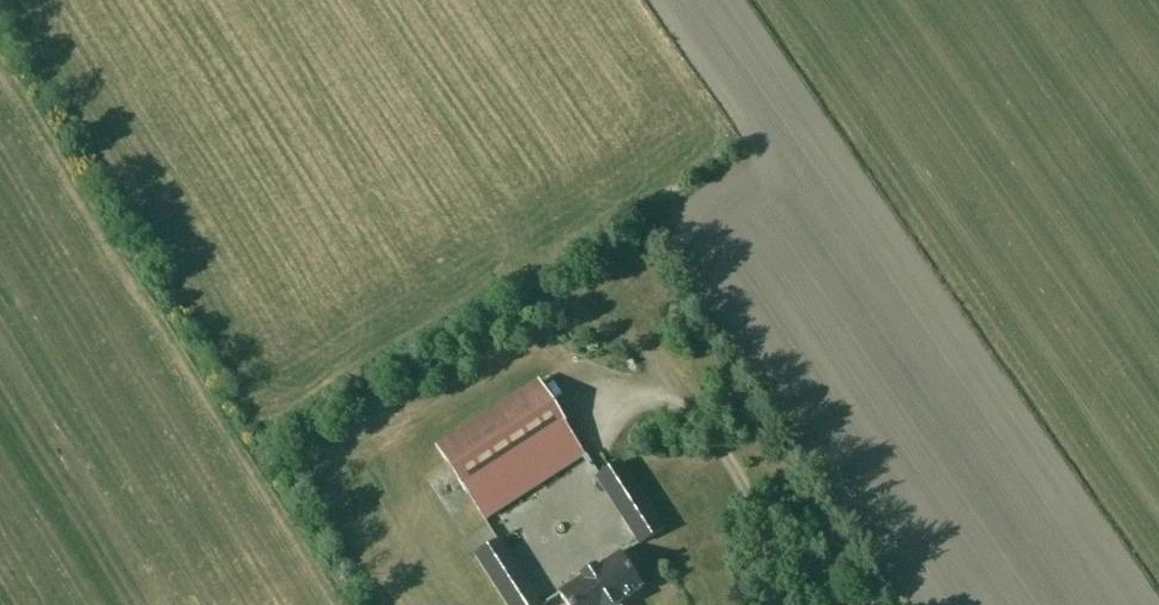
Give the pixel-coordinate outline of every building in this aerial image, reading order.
[(583,457),(567,431),(568,431),(537,382),(436,448),(467,496),(468,495),(485,521),(583,457)] [(594,477),(638,546),(664,529),(620,461),(594,477)] [(505,604),(542,604),(500,539),(474,556),(505,604)] [(559,593),(567,604),(616,604),(641,589),(618,555),(559,593)]
